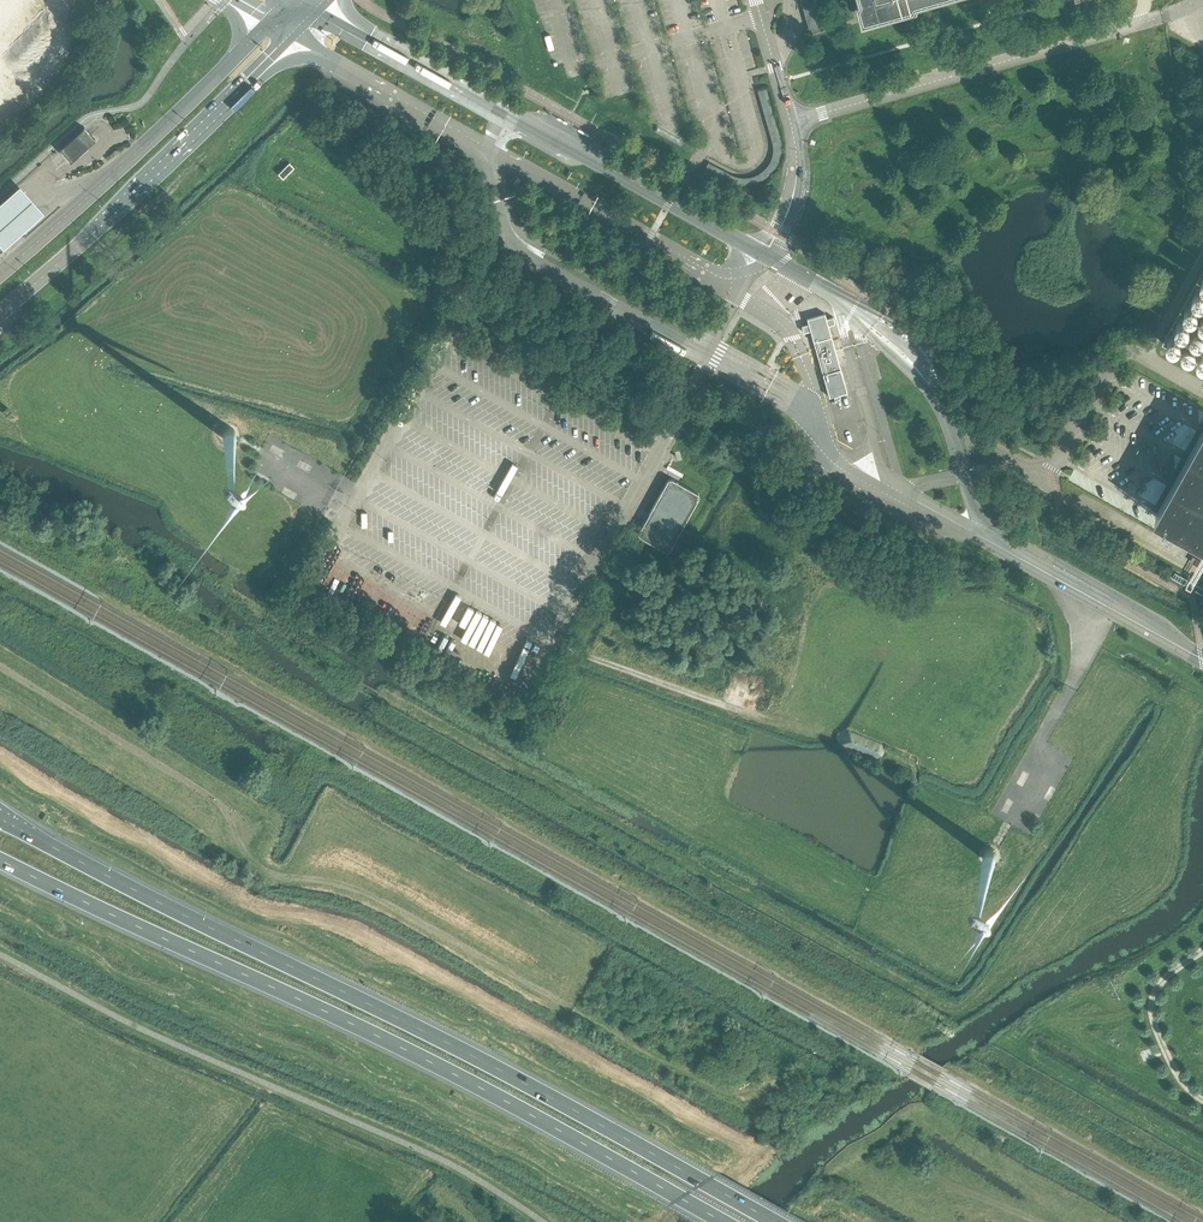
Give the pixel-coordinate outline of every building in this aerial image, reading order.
[(60,58),(53,50),(64,41),(56,31),(67,22),(58,12),(68,3),(65,0),(0,0),(0,111),(60,58)] [(809,34),(822,31),(814,0),(799,0),(809,34)] [(868,16),(924,0),(863,0),(868,16)] [(71,161),(97,139),(85,126),(60,149),(68,157),(71,161)] [(289,162),(278,172),(284,178),(295,167),(289,162)] [(0,210),(0,239),(6,246),(10,250),(51,214),(27,186),(0,210)] [(1164,342),(1202,364),(1202,272),(1164,342)] [(893,296),(895,292),(887,288),(885,292),(893,296)] [(827,318),(825,313),(807,318),(809,323),(802,325),(804,332),(811,330),(829,396),(847,391),(829,325),(835,323),(834,316),(827,318)] [(1158,514),(1202,540),(1202,433),(1158,514)] [(639,531),(639,532),(639,533),(639,534),(640,534),(641,535),(666,549),(667,549),(668,549),(669,549),(670,549),(670,548),(671,548),(683,525),(698,498),(698,497),(699,496),(699,495),(698,494),(698,493),(698,492),(697,492),(697,491),(696,491),(679,482),(674,479),(673,478),(672,478),(671,478),(670,478),(670,479),(669,479),(668,480),(668,481),(652,508),(641,527),(639,530),(639,531)] [(881,755),(882,755),(884,750),(884,749),(882,743),(843,728),(837,731),(835,736),(839,743),(877,758),(881,755)]
